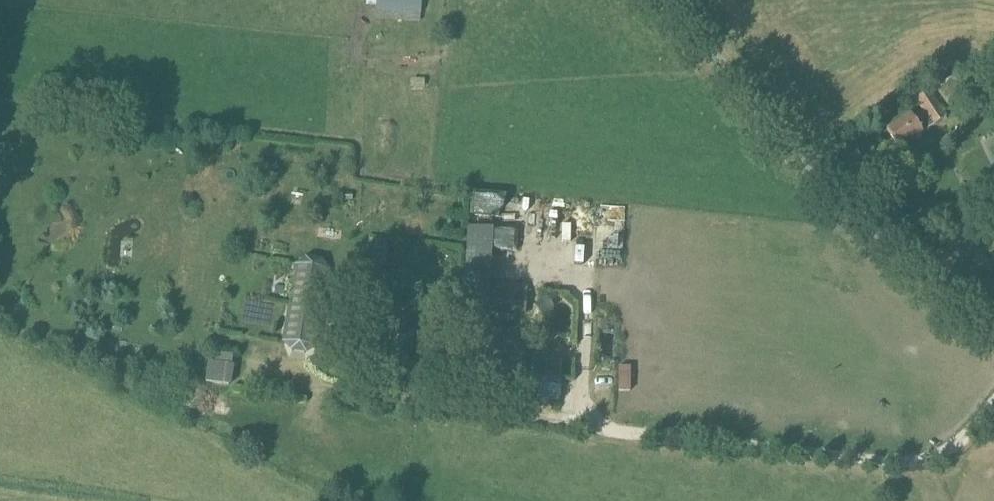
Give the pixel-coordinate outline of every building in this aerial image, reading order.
[(421,14),(422,0),(377,0),(376,12),(377,12),(421,14)] [(955,75),(936,89),(952,112),(971,99),(955,75)] [(923,114),(914,120),(911,114),(887,130),(900,150),(924,134),(923,133),(948,117),(930,91),(914,101),(923,114)] [(304,259),(294,265),(282,341),(291,353),(307,356),(318,345),(330,270),(323,262),(304,259)] [(494,289),(490,288),(488,314),(526,316),(527,284),(494,282),(494,289)] [(456,309),(456,295),(443,294),(442,309),(456,309)] [(545,297),(535,305),(543,315),(553,307),(545,297)]
